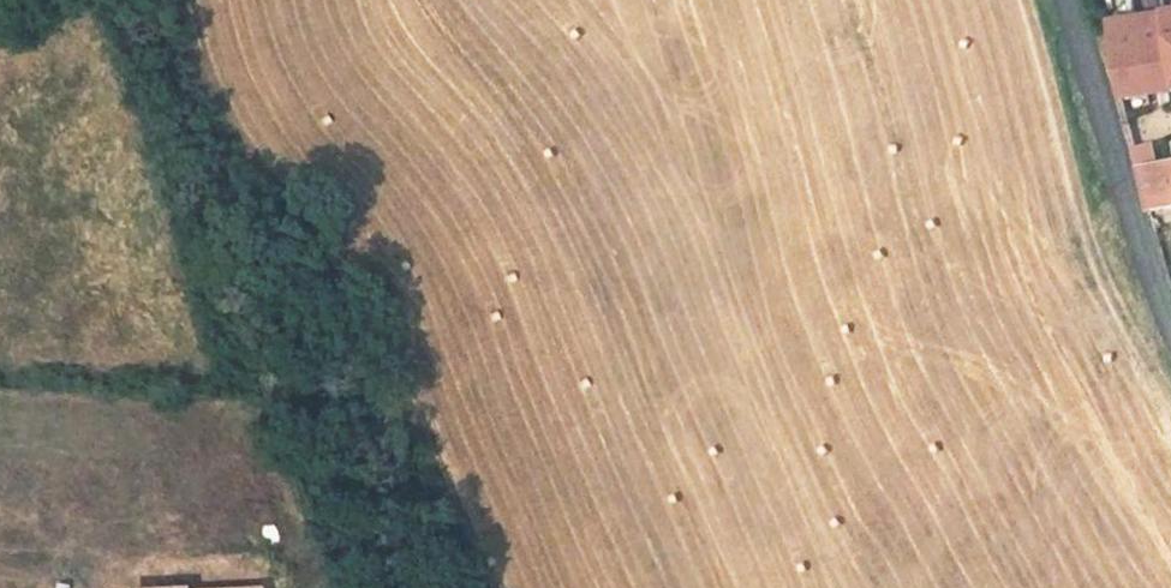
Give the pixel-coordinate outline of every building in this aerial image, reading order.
[(1099,19),(1118,95),(1170,84),(1170,6),(1099,19)] [(1152,161),(1146,141),(1128,142),(1145,207),(1170,203),(1170,157),(1152,161)] [(1128,303),(1122,292),(1110,297),(1116,309),(1128,303)]
